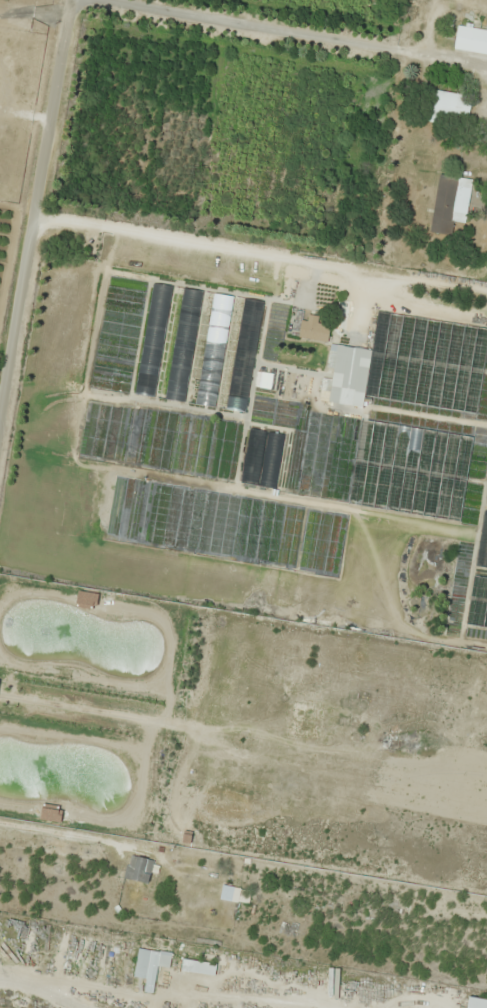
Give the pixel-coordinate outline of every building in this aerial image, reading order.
[(457,26),(454,50),(486,54),(486,30),(457,26)] [(428,90),(423,120),(439,123),(440,114),(468,119),(471,97),(428,90)] [(466,223),(472,179),(438,174),(430,232),(452,235),(453,221),(466,223)] [(135,393),(154,396),(171,286),(152,283),(135,393)] [(200,290),(182,288),(167,399),(185,402),(200,290)] [(197,403),(216,406),(231,295),(212,293),(197,403)] [(244,298),(226,408),(244,411),(262,301),(244,298)] [(477,412),(486,340),(486,327),(376,312),(371,350),(335,345),(328,402),(363,406),(364,397),(477,412)] [(329,324),(318,324),(318,315),(301,315),(301,340),(329,340),(329,324)] [(271,373),(261,373),(261,387),(271,387),(271,373)] [(461,520),(472,436),(360,421),(348,505),(461,520)] [(241,483),(275,488),(284,434),(267,431),(249,428),(241,483)] [(472,577),(466,626),(486,628),(486,578),(472,577)] [(147,884),(155,862),(132,854),(124,877),(147,884)] [(403,878),(405,864),(393,862),(391,876),(403,878)] [(220,900),(249,903),(251,889),(222,886),(220,900)] [(154,993),(157,966),(170,968),(172,953),(138,949),(134,978),(146,979),(144,992),(154,993)]
